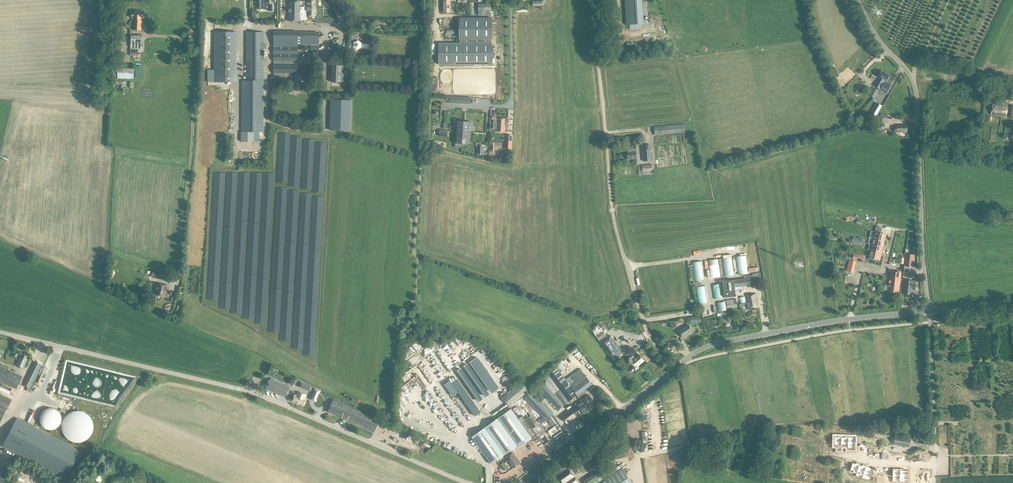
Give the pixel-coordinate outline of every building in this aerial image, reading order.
[(259,9),(266,9),(266,8),(268,8),(268,11),(272,11),(272,4),(269,4),(269,0),(259,0),(259,9)] [(288,16),(288,21),(301,21),(301,16),(300,16),(300,0),(295,0),(295,1),(289,1),(289,16),(288,16)] [(307,16),(315,16),(315,7),(317,7),(318,6),(318,2),(317,1),(315,1),(315,0),(307,0),(307,16)] [(627,25),(643,24),(641,0),(625,0),(627,25)] [(491,4),(479,4),(479,16),(490,15),(491,4)] [(134,20),(141,20),(141,18),(144,18),(144,12),(131,11),(130,17),(135,17),(134,20)] [(459,43),(492,43),(492,38),(492,18),(459,18),(459,43)] [(141,20),(134,20),(133,20),(133,30),(141,30),(142,21),(141,21),(141,20)] [(297,61),(297,45),(298,32),(298,31),(273,31),(273,61),(297,61)] [(301,32),(301,45),(318,45),(319,32),(301,32)] [(131,35),(130,49),(140,50),(141,36),(131,35)] [(116,51),(118,52),(125,52),(125,39),(116,38),(116,51)] [(251,38),(231,38),(231,138),(251,138),(251,38)] [(362,49),(371,50),(372,44),(362,43),(358,40),(353,42),(353,47),(350,50),(355,54),(357,51),(362,49)] [(439,43),(439,64),(492,64),(492,43),(459,43),(439,43)] [(298,74),(302,74),(310,74),(310,65),(273,65),(273,74),(298,74)] [(342,87),(343,66),(332,65),(332,87),(342,87)] [(880,90),(884,82),(885,81),(886,81),(890,75),(882,71),(878,77),(879,77),(875,87),(880,90)] [(884,82),(880,90),(883,91),(882,92),(885,94),(886,93),(890,85),(884,82)] [(875,98),(879,90),(874,87),(870,95),(875,98)] [(986,98),(1006,101),(1005,103),(1012,104),(1012,98),(1007,98),(1007,96),(987,93),(986,98)] [(993,105),(991,115),(996,116),(997,115),(1006,116),(1007,107),(993,105)] [(352,135),(352,106),(333,106),(333,135),(352,135)] [(880,110),(874,107),(870,114),(876,117),(880,110)] [(498,118),(498,119),(496,119),(497,116),(492,116),(492,120),(494,120),(494,122),(498,122),(497,131),(504,132),(505,123),(509,123),(509,119),(498,118)] [(887,119),(880,117),(877,128),(885,130),(887,119)] [(684,125),(654,127),(655,135),(685,133),(684,125)] [(637,159),(636,144),(628,144),(629,152),(628,153),(628,160),(637,159)] [(651,145),(642,146),(644,161),(652,161),(651,145)] [(638,167),(639,175),(653,174),(653,172),(652,165),(642,165),(642,166),(638,167)] [(876,226),(874,238),(883,240),(884,234),(881,233),(882,228),(876,226)] [(883,240),(874,238),(872,244),(881,247),(883,240)] [(881,247),(872,244),(870,244),(868,250),(880,252),(881,247)] [(880,252),(868,250),(871,250),(869,259),(873,260),(873,258),(878,259),(880,252)] [(736,257),(738,275),(748,274),(746,256),(736,257)] [(722,259),(724,277),(734,275),(732,257),(722,259)] [(718,259),(708,261),(710,278),(721,277),(718,259)] [(702,261),(692,263),(694,281),(705,279),(702,261)] [(153,272),(153,274),(152,277),(166,281),(167,276),(153,272)] [(891,272),(888,292),(899,294),(901,273),(891,272)] [(753,275),(744,276),(744,279),(745,279),(751,278),(751,284),(760,283),(760,277),(759,277),(759,273),(752,274),(753,275)] [(744,279),(734,280),(735,287),(751,285),(751,284),(751,278),(745,279),(744,279)] [(734,280),(722,282),(724,297),(736,296),(735,287),(734,280)] [(904,280),(903,294),(912,295),(914,281),(904,280)] [(156,289),(154,295),(165,297),(166,291),(165,291),(167,285),(158,284),(156,289)] [(722,284),(712,285),(714,299),(724,298),(722,284)] [(695,288),(698,305),(707,303),(705,286),(695,288)] [(757,294),(746,295),(748,308),(759,306),(757,294)] [(727,308),(726,302),(718,303),(716,304),(718,312),(727,311),(727,308)] [(689,325),(679,331),(684,338),(687,336),(693,332),(689,325)] [(602,342),(612,356),(620,350),(610,336),(602,342)] [(677,338),(668,339),(669,346),(678,345),(677,338)] [(642,353),(648,348),(646,345),(640,351),(642,353)] [(20,351),(14,362),(23,366),(25,362),(24,362),(26,358),(26,359),(28,354),(20,351)] [(630,369),(630,370),(630,371),(631,372),(633,372),(634,372),(634,371),(639,367),(637,365),(639,363),(640,364),(644,361),(639,355),(635,359),(633,356),(631,358),(631,357),(626,361),(629,364),(631,368),(630,369)] [(31,389),(32,386),(42,365),(35,361),(23,385),(31,389)] [(52,389),(58,370),(43,365),(37,383),(38,383),(37,387),(39,388),(41,383),(45,384),(44,386),(49,387),(49,388),(52,389)] [(23,377),(0,366),(0,381),(16,389),(23,377)] [(570,385),(565,380),(556,367),(541,379),(544,383),(538,389),(558,411),(564,406),(577,396),(571,389),(573,387),(571,385),(570,385)] [(571,385),(585,374),(581,369),(566,379),(570,385),(571,385)] [(451,382),(458,393),(475,417),(481,412),(457,378),(451,382)] [(282,387),(283,385),(269,379),(266,389),(285,397),(288,389),(282,387)] [(510,408),(529,390),(521,381),(502,399),(510,408)] [(312,387),(301,383),(305,385),(304,388),(310,391),(312,387)] [(316,399),(320,391),(315,389),(311,397),(316,399)] [(541,403),(542,402),(545,399),(537,390),(533,394),(539,400),(541,403)] [(597,390),(593,393),(602,402),(605,399),(597,390)] [(306,395),(298,392),(296,397),(294,396),(292,401),(304,406),(306,400),(304,400),(306,395)] [(553,414),(542,402),(541,403),(539,400),(533,394),(531,392),(530,393),(529,394),(528,395),(526,397),(525,398),(546,421),(552,415),(553,414)] [(0,395),(0,408),(6,411),(11,400),(0,395)] [(587,409),(588,410),(588,411),(596,405),(589,395),(581,401),(582,401),(582,402),(585,406),(585,407),(587,409)] [(333,399),(328,412),(373,432),(379,420),(333,399)] [(576,405),(579,410),(579,409),(583,414),(588,410),(587,409),(585,407),(585,406),(582,402),(582,401),(581,401),(576,405)] [(579,410),(576,405),(560,417),(564,421),(569,417),(579,410)] [(60,414),(59,413),(57,411),(55,409),(52,409),(49,409),(47,409),(44,410),(42,412),(41,414),(40,417),(39,419),(40,422),(40,425),(42,427),(44,429),(46,431),(49,432),(52,432),(55,431),(57,429),(60,427),(61,425),(62,422),(62,419),(61,416),(60,414)] [(504,456),(505,455),(502,451),(515,442),(517,445),(516,446),(517,447),(518,446),(519,448),(520,448),(519,447),(531,438),(532,439),(532,438),(531,438),(532,438),(536,434),(533,429),(539,425),(532,415),(528,418),(526,419),(523,416),(518,419),(514,414),(511,410),(511,411),(502,417),(498,419),(498,420),(486,429),(486,428),(484,429),(485,430),(473,438),(473,437),(472,438),(492,465),(492,464),(504,455),(504,456)] [(93,431),(93,427),(93,423),(92,420),(90,417),(87,415),(84,413),(81,412),(77,411),(74,412),(70,413),(67,415),(65,417),(63,420),(62,423),(62,427),(62,431),(62,434),(64,437),(66,440),(69,442),(72,444),(76,445),(79,445),(83,444),(86,442),(89,440),(91,437),(92,434),(93,431)] [(80,451),(17,418),(3,447),(65,479),(80,451)] [(579,421),(577,424),(574,421),(569,427),(575,432),(577,430),(575,429),(581,423),(579,421)] [(910,425),(909,428),(915,428),(914,436),(924,438),(925,430),(918,429),(919,423),(916,423),(914,422),(913,422),(910,422),(910,425)] [(894,441),(893,445),(909,447),(911,439),(900,437),(895,436),(894,439),(894,441)] [(869,447),(869,454),(872,454),(872,456),(879,456),(879,454),(880,447),(869,447)] [(612,460),(628,456),(627,448),(611,452),(612,460)] [(598,449),(588,456),(574,465),(579,474),(582,472),(583,473),(589,469),(590,469),(605,459),(598,449)] [(507,461),(508,462),(513,469),(521,464),(514,453),(506,459),(507,461)] [(507,461),(500,466),(504,471),(508,468),(506,464),(508,462),(507,461)] [(853,462),(850,471),(853,472),(852,476),(856,477),(857,473),(860,464),(860,463),(856,462),(856,463),(853,462)] [(565,464),(557,469),(560,473),(563,471),(568,468),(565,464)] [(860,464),(857,473),(863,475),(866,465),(863,464),(863,465),(860,464)] [(866,465),(863,475),(870,477),(873,468),(870,467),(870,466),(866,465)] [(602,470),(595,475),(600,482),(608,478),(613,474),(610,470),(609,471),(606,467),(602,470)] [(557,477),(562,482),(577,482),(573,478),(574,477),(568,469),(557,477)] [(622,469),(602,482),(632,482),(622,469)] [(595,475),(594,474),(584,481),(585,482),(600,482),(595,475)]
